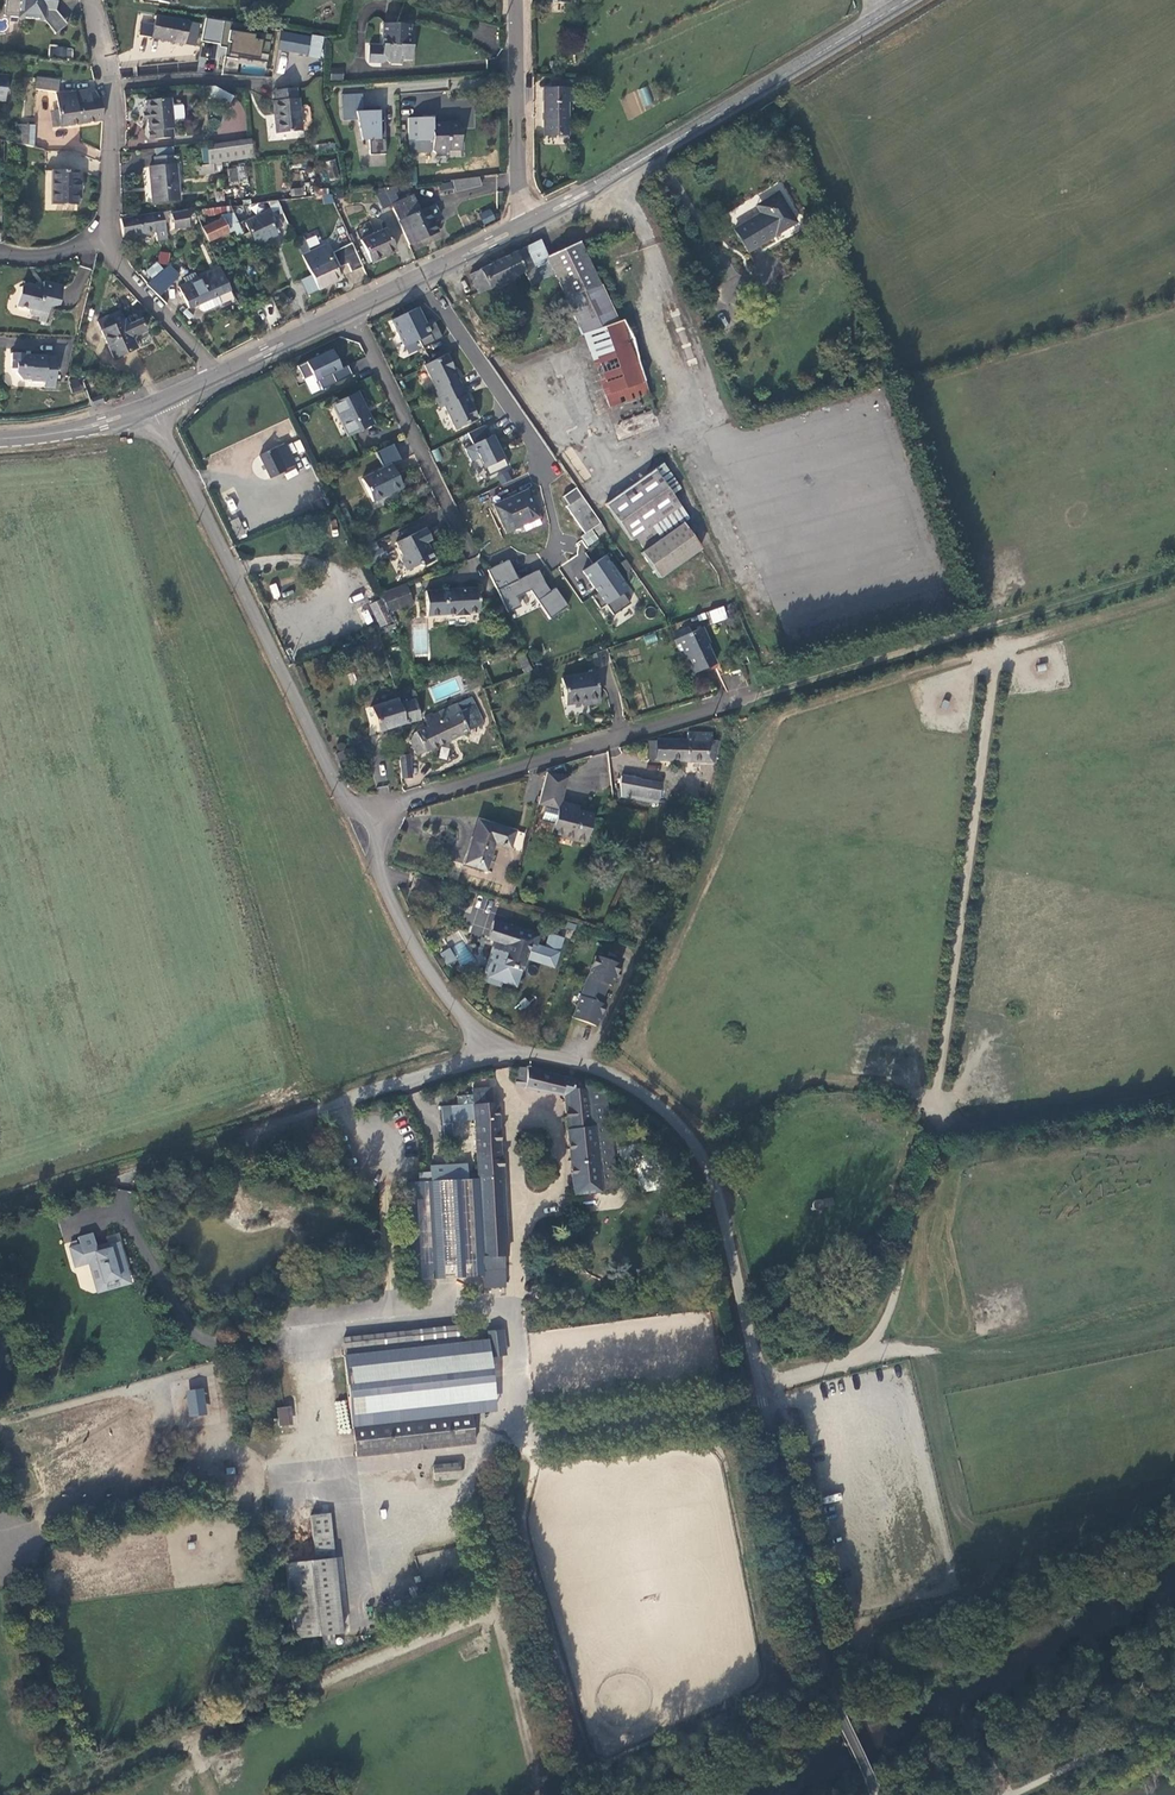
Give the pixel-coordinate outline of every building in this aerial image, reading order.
[(42,0),(56,1),(56,0),(6,0),(5,5),(11,12),(19,12),(19,17),(44,20),(44,17),(46,18),(47,9),(45,9),(46,4),(41,4),(42,0)] [(67,24),(55,10),(56,1),(42,0),(41,4),(46,4),(45,9),(47,9),(46,18),(44,17),(44,20),(55,34),(67,24)] [(19,17),(19,12),(11,12),(5,5),(5,16),(19,17)] [(199,24),(155,16),(153,25),(140,24),(138,42),(145,43),(146,37),(184,44),(194,46),(199,24)] [(201,41),(229,46),(225,69),(237,71),(238,65),(253,68),(252,73),(264,75),(271,39),(229,31),(231,22),(206,17),(201,41)] [(410,25),(383,23),(382,46),(369,45),(368,62),(382,63),(386,59),(389,63),(401,64),(401,59),(411,60),(411,46),(408,46),(408,40),(409,40),(410,25)] [(277,50),(318,57),(321,39),(280,32),(277,50)] [(49,45),(48,57),(72,59),(73,47),(49,45)] [(330,69),(330,80),(342,80),(342,68),(330,69)] [(35,89),(57,92),(59,81),(37,78),(35,89)] [(229,105),(234,96),(214,85),(209,94),(229,105)] [(619,98),(628,118),(655,106),(646,86),(619,98)] [(276,134),(301,131),(298,99),(297,99),(296,88),(273,91),(275,101),(273,101),(276,134)] [(574,89),(543,89),(544,136),(567,136),(567,102),(574,102),(574,89)] [(89,90),(73,93),(73,95),(75,104),(77,103),(80,123),(103,120),(101,99),(100,98),(98,99),(98,100),(91,101),(89,90)] [(73,93),(56,94),(58,110),(60,126),(80,123),(77,103),(75,104),(73,95),(73,93)] [(357,120),(362,140),(369,140),(370,155),(386,154),(385,117),(379,117),(379,111),(368,111),(367,107),(363,108),(362,94),(341,95),(342,120),(357,120)] [(174,129),(171,98),(146,101),(147,112),(148,119),(149,131),(153,131),(153,140),(171,138),(170,129),(174,129)] [(53,127),(60,126),(58,110),(51,111),(53,127)] [(432,124),(432,118),(419,118),(419,140),(414,140),(414,154),(429,153),(432,150),(435,153),(449,152),(449,150),(461,150),(460,122),(448,122),(448,123),(432,124)] [(20,125),(16,125),(16,143),(34,147),(35,126),(20,125)] [(251,139),(207,145),(209,164),(253,158),(251,139)] [(173,156),(172,147),(155,149),(156,158),(173,156)] [(175,155),(173,156),(156,158),(154,158),(155,167),(149,167),(152,202),(179,200),(176,163),(178,162),(178,157),(175,157),(175,155)] [(324,162),(329,181),(339,179),(334,160),(324,162)] [(198,166),(198,165),(195,166),(195,171),(199,170),(199,175),(214,173),(213,164),(198,166)] [(228,169),(229,182),(238,181),(236,168),(228,169)] [(78,181),(78,171),(52,171),(51,204),(77,205),(78,194),(80,194),(81,182),(78,181)] [(481,186),(479,178),(452,181),(455,192),(481,186)] [(398,191),(396,187),(383,188),(384,188),(390,202),(397,198),(395,192),(398,191)] [(390,202),(384,188),(372,190),(382,210),(391,205),(390,202)] [(332,194),(322,194),(323,203),(333,203),(332,194)] [(413,196),(391,205),(410,245),(438,231),(433,220),(441,216),(435,204),(427,208),(420,211),(413,196)] [(749,254),(758,249),(796,225),(778,196),(762,206),(768,214),(749,226),(736,233),(749,254)] [(273,212),(281,208),(277,200),(268,201),(273,212)] [(235,216),(245,214),(243,205),(232,206),(235,216)] [(207,209),(208,217),(221,215),(233,213),(230,206),(225,207),(207,209)] [(762,217),(768,214),(762,206),(757,209),(762,217)] [(492,209),(480,211),(482,224),(495,221),(492,209)] [(174,210),(162,212),(164,223),(172,222),(173,229),(188,226),(186,212),(174,213),(174,210)] [(148,214),(120,219),(123,238),(155,232),(156,241),(167,239),(164,223),(162,212),(152,214),(148,214)] [(202,228),(208,242),(234,230),(237,234),(242,232),(235,216),(233,213),(221,215),(222,218),(208,225),(205,218),(203,219),(201,215),(197,216),(202,228)] [(279,220),(271,223),(266,213),(245,223),(256,245),(277,235),(275,230),(282,226),(279,220)] [(293,235),(289,228),(284,230),(287,238),(293,235)] [(361,240),(370,262),(395,251),(385,229),(361,240)] [(316,234),(297,243),(302,253),(320,244),(316,234)] [(601,286),(579,242),(547,258),(540,242),(469,276),(478,295),(524,273),(531,287),(556,275),(566,296),(563,297),(582,335),(583,334),(620,322),(602,285),(601,286)] [(352,272),(363,266),(352,243),(333,252),(340,267),(348,263),(352,272)] [(302,255),(318,290),(341,280),(325,245),(302,255)] [(168,265),(170,253),(159,251),(157,263),(168,265)] [(167,268),(147,285),(159,297),(175,279),(167,268)] [(222,293),(212,272),(197,279),(194,273),(186,277),(189,283),(179,287),(188,309),(198,304),(201,310),(205,311),(222,304),(218,295),(222,293)] [(21,287),(16,306),(31,309),(30,314),(39,317),(47,318),(50,304),(57,306),(62,286),(43,281),(42,287),(26,283),(21,287)] [(406,348),(419,342),(422,343),(425,349),(445,339),(437,323),(429,327),(420,309),(393,321),(406,348)] [(101,331),(114,358),(136,348),(131,337),(146,330),(141,320),(127,326),(125,320),(120,311),(97,322),(101,331)] [(648,391),(624,321),(620,322),(583,334),(608,405),(648,391)] [(298,364),(310,393),(353,376),(348,364),(342,367),(336,349),(298,364)] [(55,388),(56,358),(46,358),(46,356),(26,355),(26,354),(11,353),(11,369),(16,369),(16,374),(22,380),(31,380),(31,381),(44,382),(44,387),(55,388)] [(450,357),(428,368),(439,391),(435,393),(444,411),(448,409),(459,432),(481,421),(478,416),(474,407),(475,406),(470,397),(469,397),(461,381),(463,380),(458,371),(457,372),(450,357)] [(83,391),(82,380),(71,381),(72,391),(83,391)] [(358,391),(335,402),(344,420),(341,422),(348,437),(374,424),(358,391)] [(91,399),(93,405),(103,402),(101,395),(91,399)] [(332,403),(341,422),(344,420),(335,402),(332,403)] [(491,438),(486,427),(468,435),(473,447),(465,450),(472,464),(480,460),(489,479),(508,469),(493,437),(491,438)] [(383,469),(391,466),(391,467),(401,463),(393,446),(376,454),(383,469)] [(274,448),(259,455),(269,477),(284,471),(274,448)] [(680,487),(662,462),(605,501),(631,538),(634,536),(680,504),(672,493),(680,487)] [(383,469),(360,479),(371,504),(402,490),(391,467),(391,466),(383,469)] [(563,495),(569,503),(565,506),(583,532),(599,520),(576,485),(563,495)] [(496,508),(508,534),(536,521),(524,494),(496,508)] [(688,516),(680,504),(634,536),(643,548),(640,550),(656,574),(696,547),(699,545),(682,520),(688,516)] [(354,541),(359,538),(345,509),(340,511),(354,541)] [(238,518),(230,521),(236,536),(243,534),(238,518)] [(834,523),(818,523),(819,532),(835,531),(834,523)] [(396,541),(401,554),(399,558),(404,570),(417,565),(421,566),(433,561),(426,543),(431,541),(426,528),(396,541)] [(621,572),(610,556),(585,573),(597,591),(599,589),(601,593),(594,598),(602,610),(607,606),(615,617),(632,606),(624,595),(629,592),(618,574),(621,572)] [(509,560),(488,570),(509,613),(521,607),(517,597),(531,590),(551,619),(568,606),(556,588),(551,592),(546,584),(539,570),(518,580),(509,560)] [(411,602),(402,584),(378,591),(383,600),(389,612),(411,602)] [(476,591),(442,592),(425,593),(425,618),(452,617),(453,619),(466,619),(466,617),(477,617),(476,591)] [(372,605),(383,627),(392,624),(381,601),(372,605)] [(724,606),(708,611),(712,624),(728,619),(724,606)] [(691,627),(674,634),(684,658),(688,656),(694,671),(702,668),(707,670),(717,666),(709,646),(707,645),(705,639),(708,637),(705,628),(693,633),(691,627)] [(655,632),(643,636),(645,644),(657,641),(655,632)] [(344,650),(347,659),(364,653),(361,645),(344,650)] [(592,675),(560,681),(566,715),(587,711),(586,706),(597,704),(593,684),(592,675)] [(379,733),(405,725),(399,704),(398,700),(372,708),(373,712),(379,733)] [(415,700),(399,704),(405,725),(411,724),(421,721),(415,700)] [(472,701),(457,708),(460,714),(474,707),(472,701)] [(439,717),(427,723),(430,729),(415,737),(414,742),(420,756),(423,755),(438,748),(484,726),(474,707),(460,714),(457,708),(450,711),(454,718),(442,723),(439,717)] [(648,759),(715,762),(720,741),(716,741),(716,734),(691,733),(691,740),(648,739),(648,759)] [(350,744),(334,751),(341,766),(357,758),(350,744)] [(409,752),(399,752),(401,777),(411,776),(409,752)] [(569,776),(549,771),(547,776),(540,803),(547,805),(543,819),(556,823),(553,834),(585,843),(593,813),(579,809),(572,807),(573,803),(562,800),(569,776)] [(661,784),(624,779),(620,785),(623,799),(658,804),(661,784)] [(465,864),(486,870),(492,872),(495,863),(489,861),(494,845),(512,849),(516,833),(481,823),(476,839),(473,838),(465,864)] [(478,910),(476,922),(492,925),(494,913),(478,910)] [(500,977),(517,983),(526,957),(553,966),(558,951),(547,947),(536,944),(538,936),(494,921),(487,938),(502,943),(500,949),(497,948),(493,961),(504,964),(500,977)] [(547,947),(558,951),(563,937),(552,933),(547,947)] [(597,954),(574,1015),(597,1024),(600,1018),(602,1012),(605,1003),(602,1002),(609,982),(613,983),(616,975),(618,969),(620,963),(597,954)] [(488,977),(516,986),(517,983),(500,977),(504,964),(493,961),(488,977)] [(567,1133),(574,1197),(617,1193),(605,1087),(567,1077),(567,1079),(527,1069),(516,1070),(516,1081),(525,1082),(525,1089),(550,1095),(563,1099),(567,1133)] [(472,1087),(473,1102),(474,1118),(477,1180),(483,1272),(503,1270),(502,1257),(507,1257),(501,1158),(500,1158),(499,1100),(493,1100),(491,1086),(472,1087)] [(452,1120),(474,1118),(473,1102),(451,1104),(452,1120)] [(451,1104),(441,1105),(443,1142),(454,1142),(452,1120),(451,1104)] [(431,1167),(432,1183),(468,1181),(467,1165),(431,1167)] [(414,1280),(483,1276),(483,1272),(477,1180),(468,1181),(432,1183),(408,1185),(414,1280)] [(830,1200),(821,1202),(820,1201),(819,1201),(818,1201),(817,1201),(816,1202),(815,1203),(814,1203),(814,1204),(813,1206),(814,1207),(814,1208),(814,1209),(815,1210),(816,1211),(817,1211),(818,1212),(819,1212),(820,1211),(821,1211),(822,1210),(823,1209),(832,1207),(830,1200)] [(65,1246),(72,1268),(88,1263),(94,1284),(96,1292),(133,1280),(131,1273),(121,1241),(107,1246),(108,1249),(96,1253),(91,1235),(78,1239),(79,1242),(65,1246)] [(81,1293),(94,1289),(89,1270),(76,1273),(81,1293)] [(504,1288),(503,1270),(483,1272),(483,1276),(484,1290),(504,1288)] [(465,1326),(347,1342),(359,1428),(477,1413),(498,1410),(490,1341),(468,1344),(465,1326)] [(490,1331),(493,1357),(507,1355),(504,1330),(490,1331)] [(204,1388),(186,1390),(188,1416),(207,1414),(204,1388)] [(286,1407),(277,1408),(279,1426),(287,1425),(286,1407)] [(481,1443),(477,1413),(359,1428),(363,1459),(481,1443)] [(461,1478),(460,1465),(434,1468),(435,1481),(461,1478)] [(346,1633),(331,1514),(313,1516),(318,1561),(289,1564),(298,1639),(346,1633)]
